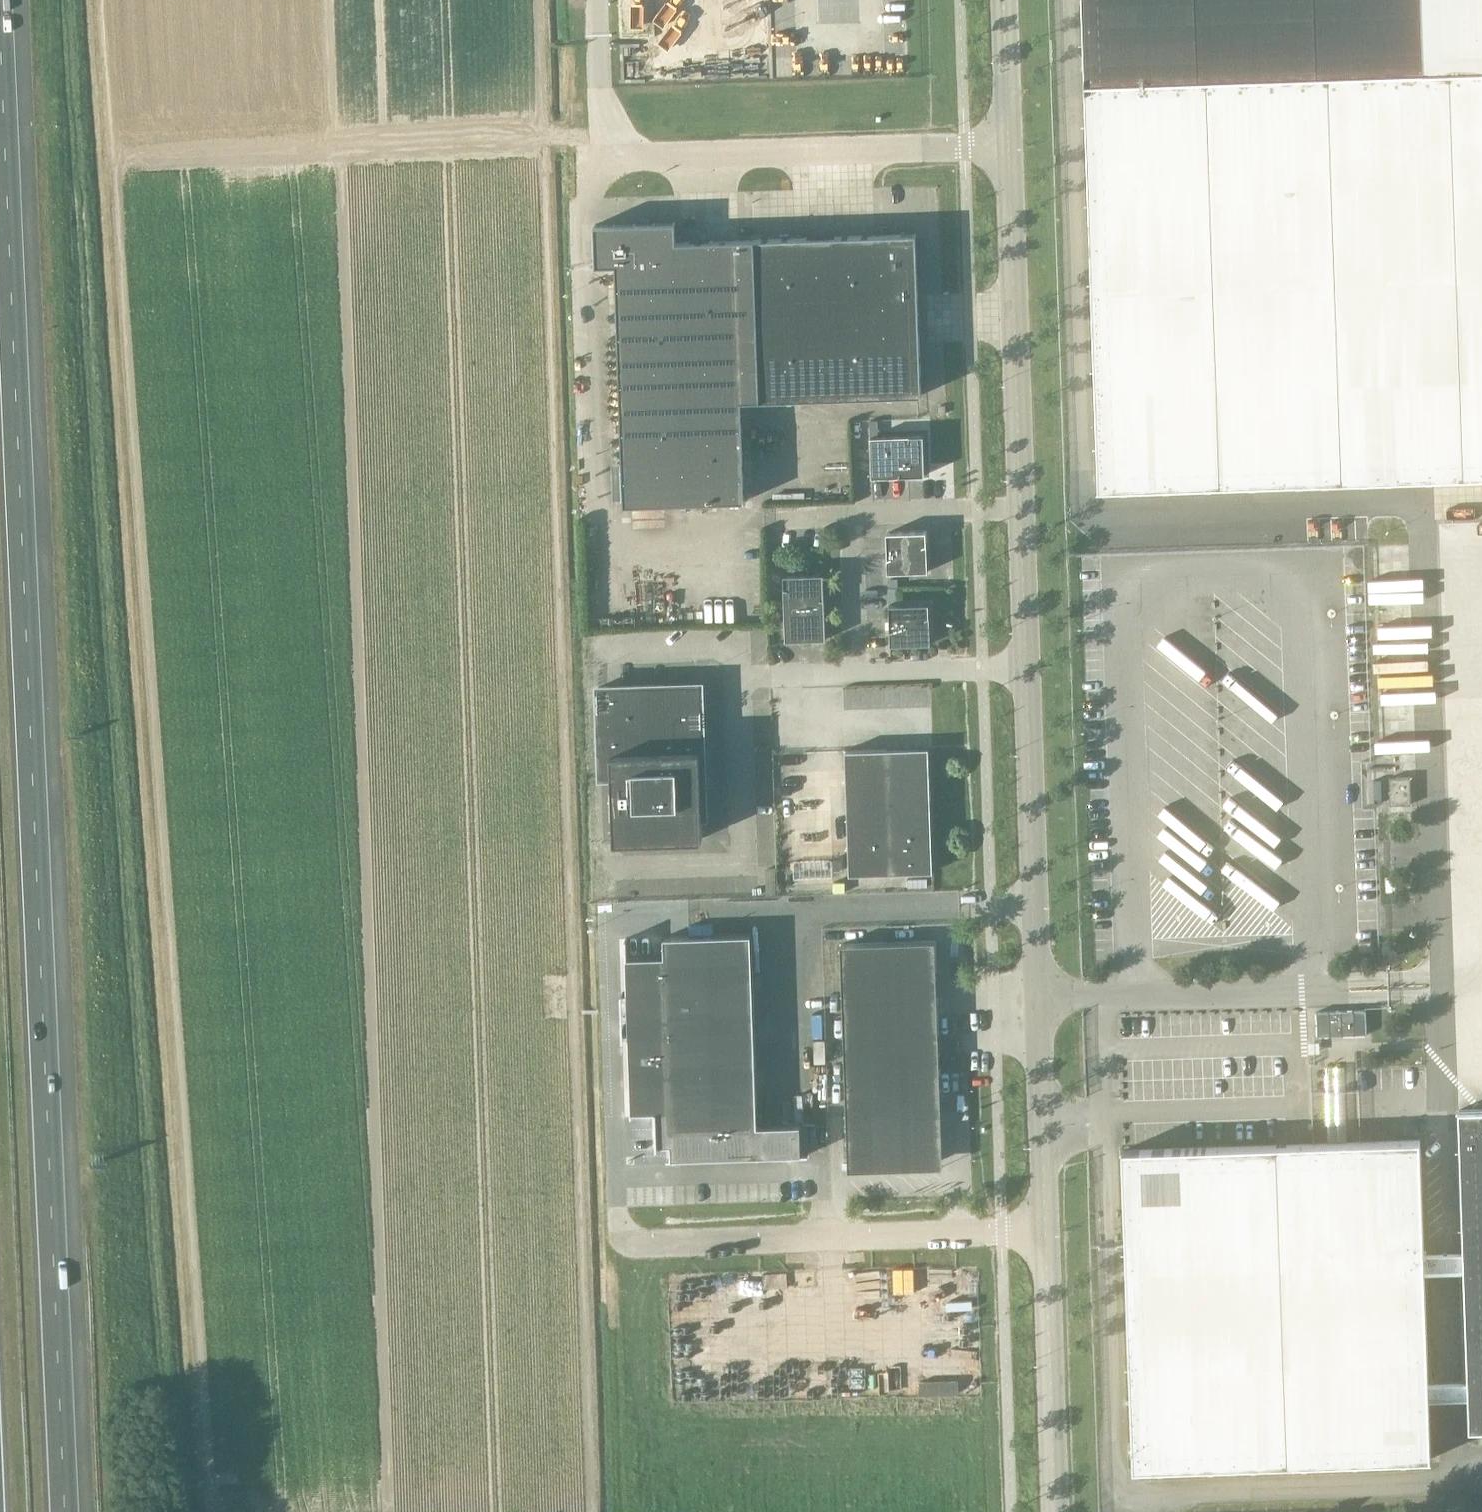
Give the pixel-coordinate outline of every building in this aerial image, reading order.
[(1098,491),(1481,478),(1481,0),(1081,0),(1098,491)] [(921,395),(915,234),(675,242),(675,222),(649,223),(649,219),(639,219),(639,223),(593,225),(595,266),(615,265),(623,505),(744,501),(741,401),(921,395)] [(898,476),(924,475),(923,435),(909,435),(870,436),(871,477),(898,476)] [(928,571),(927,544),(926,544),(926,531),(886,532),(887,558),(887,572),(928,571)] [(784,588),(785,640),(826,639),(824,599),(823,573),(783,575),(784,588)] [(930,643),(929,616),(928,603),(889,605),(890,631),(889,631),(890,645),(930,643)] [(614,841),(702,838),(701,816),(705,816),(704,789),(707,789),(707,777),(704,777),(704,771),(700,771),(699,751),(703,750),(702,724),(705,724),(705,711),(702,711),(701,683),(664,685),(664,684),(597,686),(600,754),(611,754),(614,841)] [(848,875),(933,872),(930,789),(928,747),(887,749),(887,748),(844,750),(848,875)] [(1389,805),(1411,804),(1410,776),(1388,777),(1389,805)] [(668,1158),(808,1154),(808,1152),(801,1152),(800,1124),(757,1125),(751,933),(663,936),(664,955),(627,957),(626,937),(625,937),(630,1115),(632,1114),(632,1111),(655,1110),(656,1147),(658,1147),(658,1144),(670,1144),(671,1157),(668,1157),(668,1158)] [(935,1092),(940,1092),(935,940),(840,944),(848,1171),(868,1170),(868,1165),(927,1163),(937,1152),(935,1092)] [(1365,1012),(1317,1013),(1318,1036),(1366,1034),(1365,1012)] [(1458,1110),(1463,1254),(1454,1254),(1423,1255),(1419,1140),(1122,1150),(1132,1469),(1430,1459),(1428,1401),(1451,1400),(1468,1400),(1469,1429),(1481,1429),(1481,1109),(1458,1110)]
